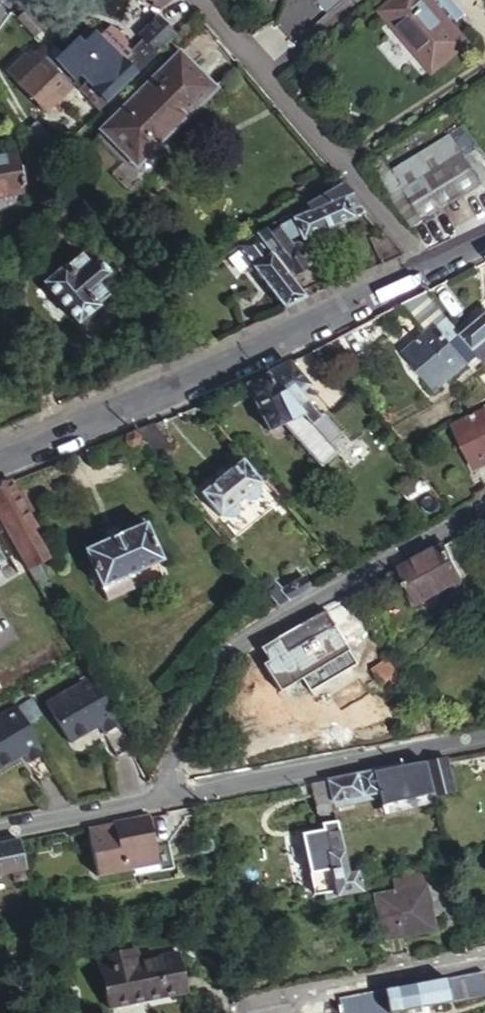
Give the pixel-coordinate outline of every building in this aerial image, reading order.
[(159,22),(183,0),(149,0),(143,5),(159,22)] [(324,15),(341,0),(311,0),(324,15)] [(408,0),(397,0),(378,16),(384,23),(386,21),(409,2),(408,0)] [(429,0),(408,0),(409,2),(386,21),(432,77),(452,60),(453,61),(468,48),(429,0)] [(14,20),(32,41),(43,32),(33,22),(37,18),(29,8),(14,20)] [(46,29),(37,18),(33,22),(43,32),(46,29)] [(71,88),(87,107),(93,114),(97,118),(175,40),(159,22),(136,42),(141,48),(127,59),(119,66),(113,60),(90,32),(51,64),(71,88)] [(122,53),(113,60),(119,66),(127,59),(122,53)] [(100,134),(135,170),(213,90),(181,56),(135,100),(132,97),(127,102),(130,105),(100,134)] [(51,64),(47,59),(41,64),(16,88),(43,116),(68,92),(67,92),(71,88),(51,64)] [(89,117),(93,114),(87,107),(84,110),(89,117)] [(42,156),(53,147),(35,127),(24,137),(42,156)] [(463,133),(396,175),(387,161),(368,173),(415,229),(482,188),(484,194),(484,156),(463,133)] [(0,163),(0,201),(18,199),(14,162),(0,163)] [(341,187),(302,211),(305,216),(282,231),(290,244),(292,245),(295,245),(352,223),(347,211),(357,206),(341,187)] [(302,211),(254,240),(285,277),(305,266),(303,261),(297,248),(291,251),(289,245),(290,244),(282,231),(305,216),(302,211)] [(382,267),(402,258),(383,236),(369,243),(382,267)] [(47,252),(52,248),(46,240),(40,245),(47,252)] [(283,313),(306,302),(289,282),(285,277),(254,240),(237,251),(283,313)] [(46,293),(80,330),(111,303),(100,290),(110,281),(99,270),(92,276),(80,262),(46,293)] [(305,266),(285,277),(289,282),(308,271),(305,266)] [(446,322),(428,292),(405,303),(426,335),(403,356),(436,392),(474,359),(458,341),(446,322)] [(458,341),(474,359),(480,366),(484,371),(484,370),(484,320),(458,341)] [(308,383),(290,360),(241,384),(266,437),(280,425),(315,467),(331,455),(308,427),(319,418),(299,391),(308,383)] [(484,465),(484,415),(482,410),(452,425),(476,470),(484,465)] [(124,453),(126,455),(128,456),(129,456),(131,456),(134,454),(136,452),(137,449),(137,445),(134,443),(132,441),(129,440),(127,441),(124,443),(123,445),(121,449),(122,451),(124,453)] [(262,481),(243,458),(201,494),(221,517),(262,481)] [(451,513),(420,477),(399,490),(426,527),(451,513)] [(8,480),(0,484),(0,519),(29,569),(36,564),(45,559),(29,530),(34,527),(8,480)] [(142,524),(83,550),(107,600),(135,587),(129,575),(158,562),(142,524)] [(9,554),(0,539),(0,559),(9,554)] [(443,545),(401,567),(410,584),(406,587),(416,605),(446,589),(449,595),(466,585),(443,545)] [(327,575),(332,580),(340,575),(335,569),(327,575)] [(274,582),(263,592),(278,610),(310,592),(302,578),(281,590),(274,582)] [(321,611),(273,637),(303,692),(351,665),(321,611)] [(383,655),(368,668),(381,683),(386,677),(392,683),(400,674),(383,655)] [(120,728),(79,656),(64,665),(65,667),(58,671),(57,669),(34,682),(57,722),(79,710),(79,703),(84,701),(86,705),(104,737),(120,728)] [(3,685),(0,686),(0,740),(3,738),(4,732),(8,729),(11,733),(29,764),(45,755),(3,685)] [(444,756),(424,760),(429,784),(431,792),(451,788),(444,756)] [(429,784),(424,760),(401,764),(406,788),(429,784)] [(327,779),(331,798),(392,786),(388,767),(327,779)] [(333,808),(331,798),(327,779),(311,782),(317,811),(327,809),(333,808)] [(321,832),(337,829),(333,808),(327,809),(317,811),(320,825),(321,832)] [(155,847),(149,817),(113,824),(114,827),(101,830),(101,827),(87,829),(97,879),(133,871),(154,867),(157,862),(155,847)] [(360,889),(357,869),(345,871),(337,829),(321,832),(320,825),(300,830),(310,878),(329,875),(333,894),(360,889)] [(19,840),(0,844),(0,876),(26,871),(19,840)] [(168,845),(155,847),(157,862),(154,867),(133,871),(134,877),(173,869),(168,845)] [(395,878),(398,892),(425,887),(422,873),(395,878)] [(434,927),(426,886),(425,887),(398,892),(379,895),(387,936),(434,927)] [(107,1007),(184,990),(177,954),(137,963),(134,947),(96,955),(107,1007)] [(337,998),(340,1012),(387,1012),(484,993),(480,970),(466,972),(353,993),(337,998)] [(329,1001),(331,1012),(335,1012),(340,1012),(337,998),(329,1001)]
